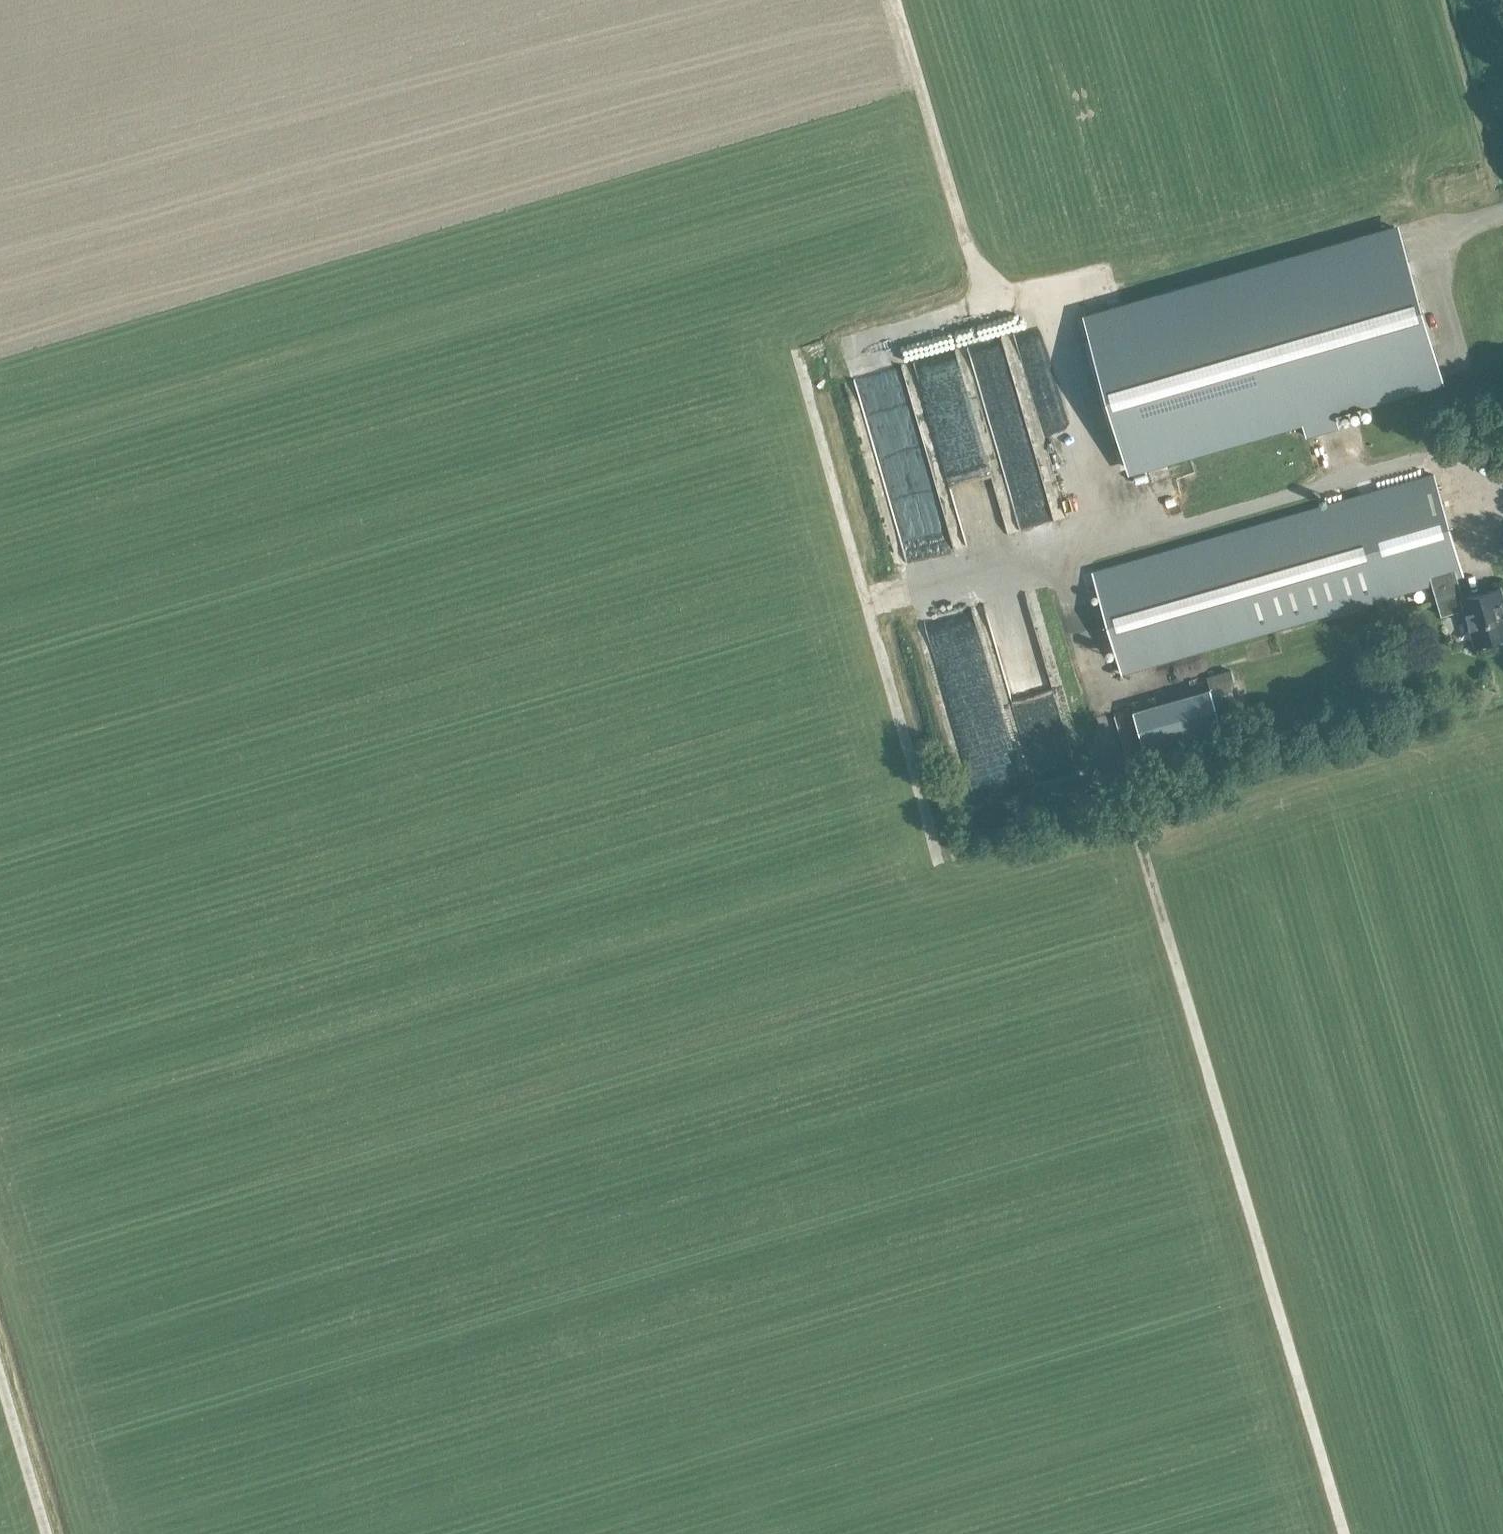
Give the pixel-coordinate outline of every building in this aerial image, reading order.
[(1338,427),(1334,413),(1333,409),(1440,379),(1397,228),(1086,317),(1130,468),(1302,418),(1303,422),(1307,436),(1338,427)] [(1122,672),(1432,583),(1457,576),(1463,574),(1434,474),(1093,572),(1122,672)] [(899,562),(907,588),(1011,556),(1003,531),(899,562)] [(1457,576),(1432,583),(1441,615),(1465,608),(1470,626),(1475,624),(1480,642),(1502,635),(1502,597),(1500,587),(1463,598),(1457,576)] [(928,628),(963,620),(956,591),(921,599),(928,628)] [(943,664),(1047,634),(1038,603),(934,633),(943,664)] [(1269,636),(1236,643),(1239,661),(1272,654),(1269,636)] [(994,663),(940,671),(950,747),(1014,738),(1009,698),(999,700),(994,663)] [(1227,671),(1207,677),(1217,710),(1237,705),(1227,671)] [(1133,710),(1149,764),(1226,742),(1210,688),(1133,710)] [(1044,693),(1014,697),(1018,722),(1048,718),(1044,693)]
